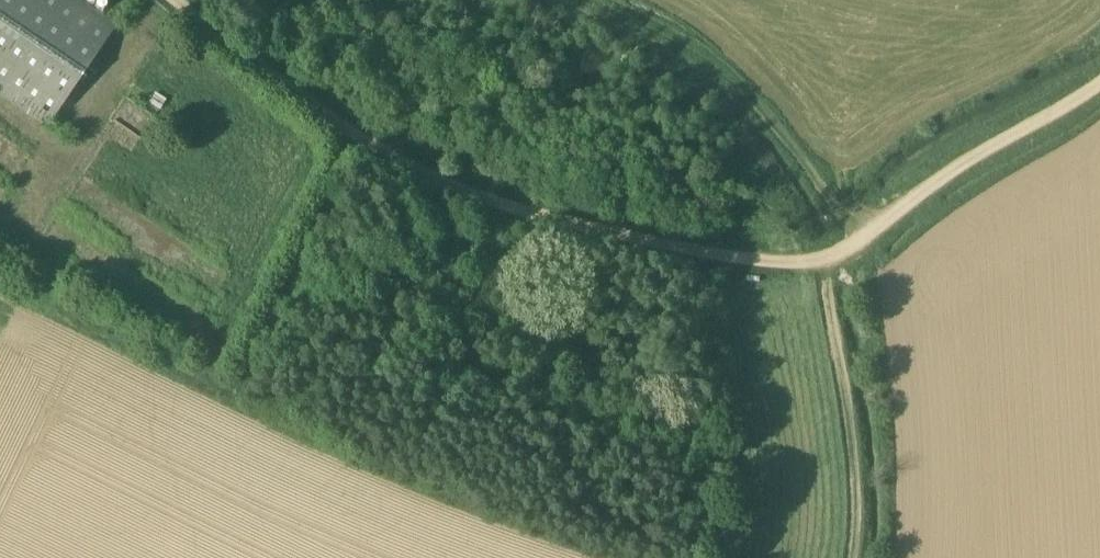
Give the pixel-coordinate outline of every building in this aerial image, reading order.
[(47,129),(117,26),(77,0),(0,0),(0,97),(47,129)]
